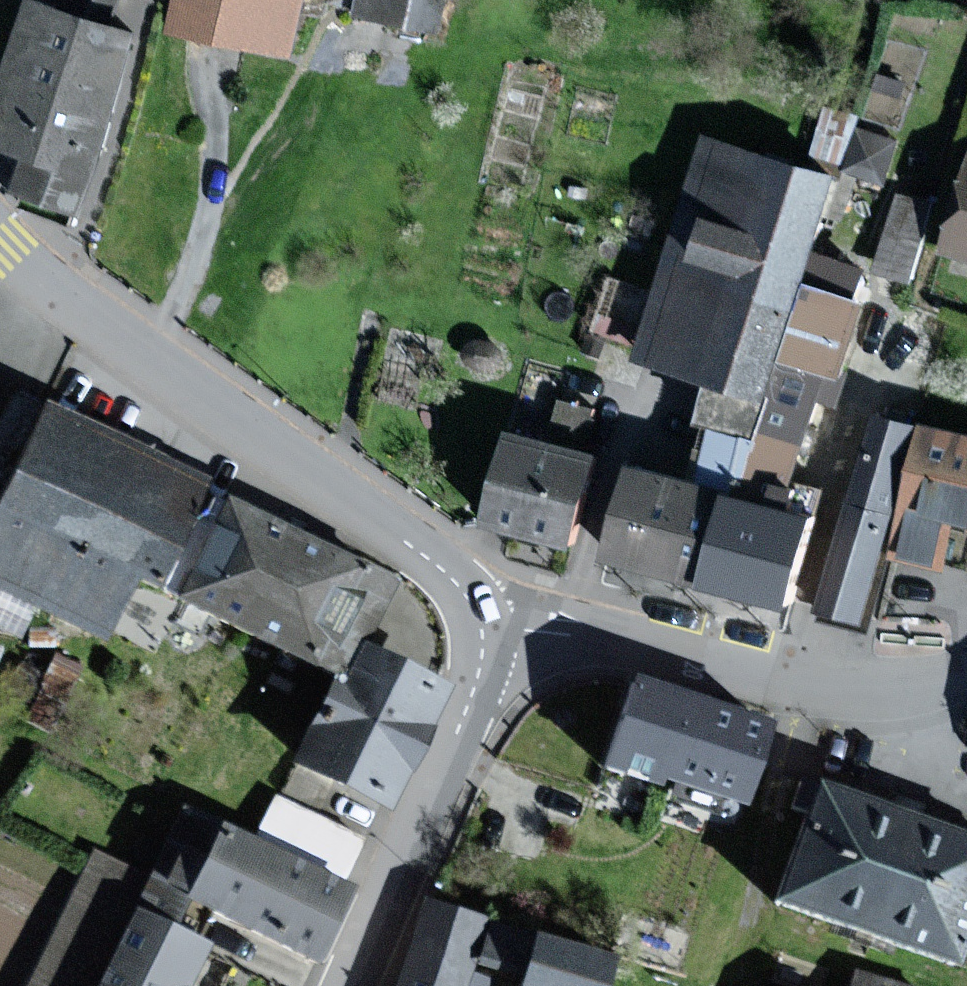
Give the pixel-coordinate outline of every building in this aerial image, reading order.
[(61,9),(40,3),(38,10),(0,120),(0,136),(38,149),(35,158),(27,181),(83,200),(137,45),(141,31),(111,21),(118,0),(64,0),(61,9)] [(184,25),(296,47),(305,0),(189,0),(184,25)] [(359,11),(437,25),(441,0),(361,0),(359,11)] [(896,139),(860,129),(849,168),(886,178),(896,139)] [(716,375),(774,391),(781,393),(790,360),(812,282),(820,252),(841,173),(707,137),(647,357),(716,375)] [(951,246),(966,251),(966,193),(951,246)] [(931,204),(900,196),(881,267),(912,275),(931,204)] [(860,295),(869,265),(820,252),(812,282),(860,295)] [(846,376),(867,297),(860,295),(812,282),(790,360),(846,376)] [(821,397),(839,401),(846,376),(790,360),(781,393),(770,435),(753,495),(729,489),(705,575),(718,579),(795,600),(819,512),(825,490),(798,482),(821,397)] [(714,420),(770,435),(781,393),(774,391),(716,375),(705,417),(714,420)] [(549,422),(589,430),(596,397),(557,388),(549,422)] [(0,501),(0,584),(102,632),(133,568),(160,581),(210,477),(48,401),(0,501)] [(866,617),(921,424),(881,413),(827,605),(866,617)] [(753,495),(770,435),(714,420),(698,480),(729,489),(753,495)] [(933,428),(902,551),(947,562),(958,517),(966,519),(966,437),(933,428)] [(596,455),(517,433),(494,516),(573,538),(596,455)] [(705,575),(729,489),(698,480),(642,465),(618,552),(705,575)] [(392,582),(227,502),(181,596),(341,674),(360,634),(365,636),(392,582)] [(389,804),(445,689),(364,649),(344,690),(335,686),(299,761),(389,804)] [(637,679),(607,765),(659,783),(663,771),(744,799),(770,725),(637,679)] [(825,791),(787,897),(955,956),(966,923),(966,841),(825,791)] [(258,843),(187,809),(145,895),(136,913),(169,929),(178,911),(188,892),(196,896),(321,956),(348,899),(353,890),(339,883),(360,840),(279,800),(258,843)] [(149,866),(89,838),(21,985),(86,985),(104,947),(110,949),(149,866)] [(427,901),(399,985),(489,985),(508,927),(427,901)] [(203,946),(169,929),(136,913),(101,985),(184,985),(203,946)] [(540,939),(524,985),(598,985),(607,961),(540,939)] [(859,974),(854,985),(888,985),(859,974)]
